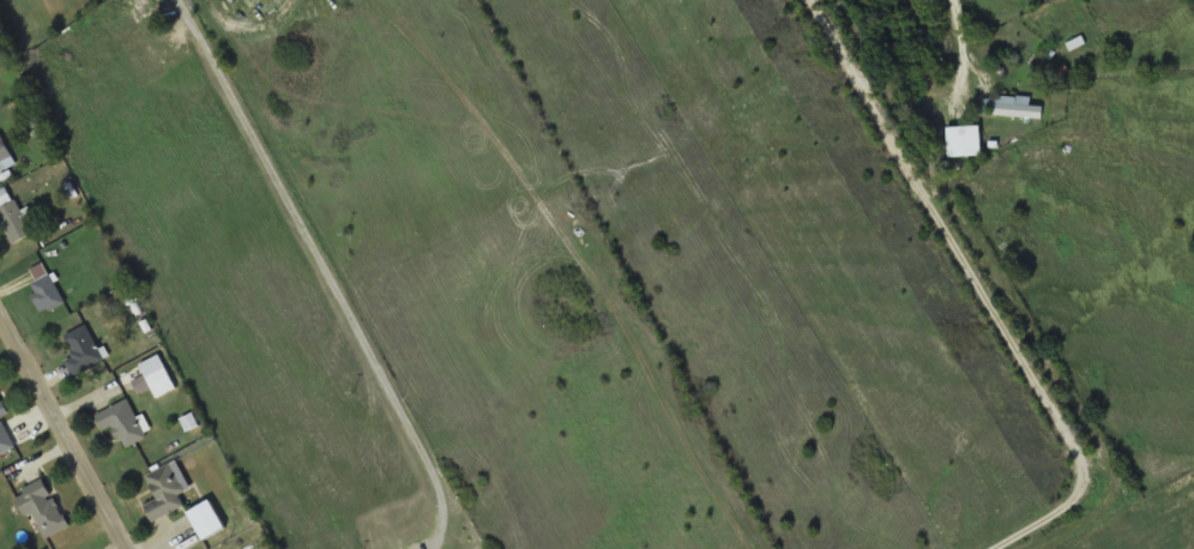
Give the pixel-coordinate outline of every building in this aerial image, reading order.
[(1045,105),(1031,105),(1031,96),(995,95),(995,116),(1045,117),(1045,105)] [(14,153),(2,134),(0,135),(0,162),(14,153)] [(10,186),(0,190),(0,218),(12,244),(33,235),(10,186)] [(42,312),(65,305),(56,274),(32,282),(42,312)] [(66,336),(77,355),(67,361),(75,376),(107,357),(86,324),(66,336)] [(146,377),(158,399),(180,387),(168,366),(146,377)] [(16,447),(3,416),(9,413),(0,392),(0,454),(16,447)] [(105,432),(118,426),(127,446),(148,437),(131,398),(97,413),(105,432)] [(147,505),(155,521),(192,503),(173,463),(149,475),(161,499),(147,505)] [(21,489),(43,539),(70,528),(49,477),(21,489)]
